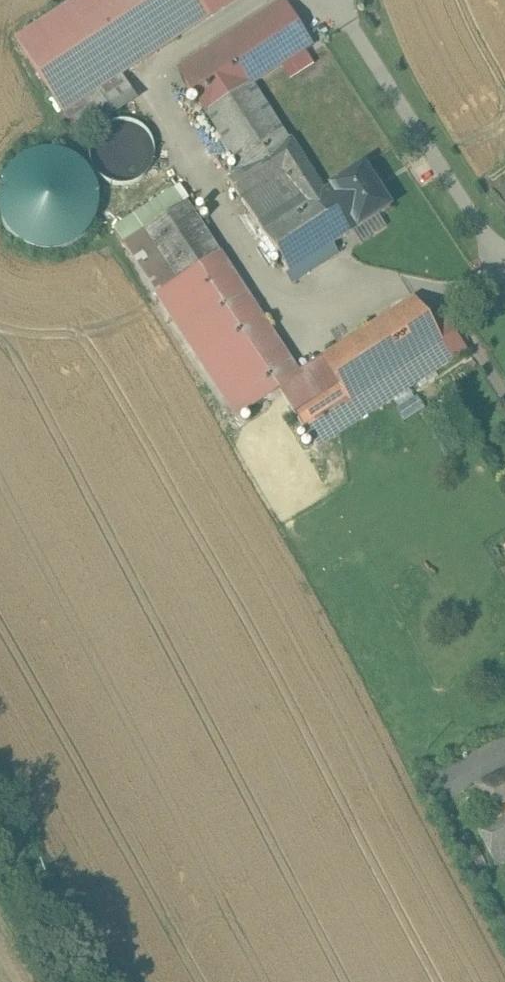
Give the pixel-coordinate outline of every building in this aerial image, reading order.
[(18,39),(65,111),(121,74),(209,17),(197,0),(78,0),(18,39)] [(235,0),(197,0),(209,17),(235,0)] [(283,2),(178,70),(206,113),(251,83),(252,85),(311,46),(283,2)] [(121,74),(65,111),(81,136),(137,99),(121,74)] [(251,83),(206,113),(243,170),(289,141),(252,85),(251,83)] [(152,166),(155,153),(152,141),(145,130),(134,124),(122,121),(110,124),(99,131),(92,141),(90,154),(92,166),(99,177),(110,183),(122,186),(135,183),(145,176),(152,166)] [(325,192),(291,140),(243,170),(228,180),(241,200),(281,174),(302,206),(262,232),(288,273),(332,245),(346,236),(320,195),(325,192)] [(41,250),(61,249),(78,240),(91,225),(97,207),(96,187),(87,170),(73,157),(54,151),(35,152),(17,161),(4,175),(0,187),(0,215),(8,231),(22,244),(41,250)] [(363,166),(330,188),(325,192),(320,195),(346,236),(351,233),(357,229),(378,216),(390,208),(363,166)] [(281,174),(241,200),(262,232),(302,206),(281,174)] [(177,188),(114,229),(123,244),(187,203),(177,188)] [(187,203),(123,244),(157,295),(220,254),(187,203)] [(357,229),(351,233),(360,246),(387,229),(378,216),(357,229)] [(339,255),(332,245),(288,273),(295,284),(339,255)] [(297,373),(220,254),(157,295),(236,417),(279,390),(299,376),(297,373)] [(413,298),(321,358),(336,381),(349,402),(442,342),(428,320),(413,298)] [(455,333),(441,312),(428,320),(442,342),(455,333)] [(442,342),(349,402),(361,420),(467,351),(455,333),(442,342)] [(279,390),(291,410),(336,381),(321,358),(297,373),(299,376),(279,390)] [(336,381),(291,410),(305,430),(349,402),(336,381)] [(349,402),(305,430),(317,449),(361,420),(349,402)] [(477,784),(490,810),(473,821),(496,864),(504,860),(504,770),(477,784)]
